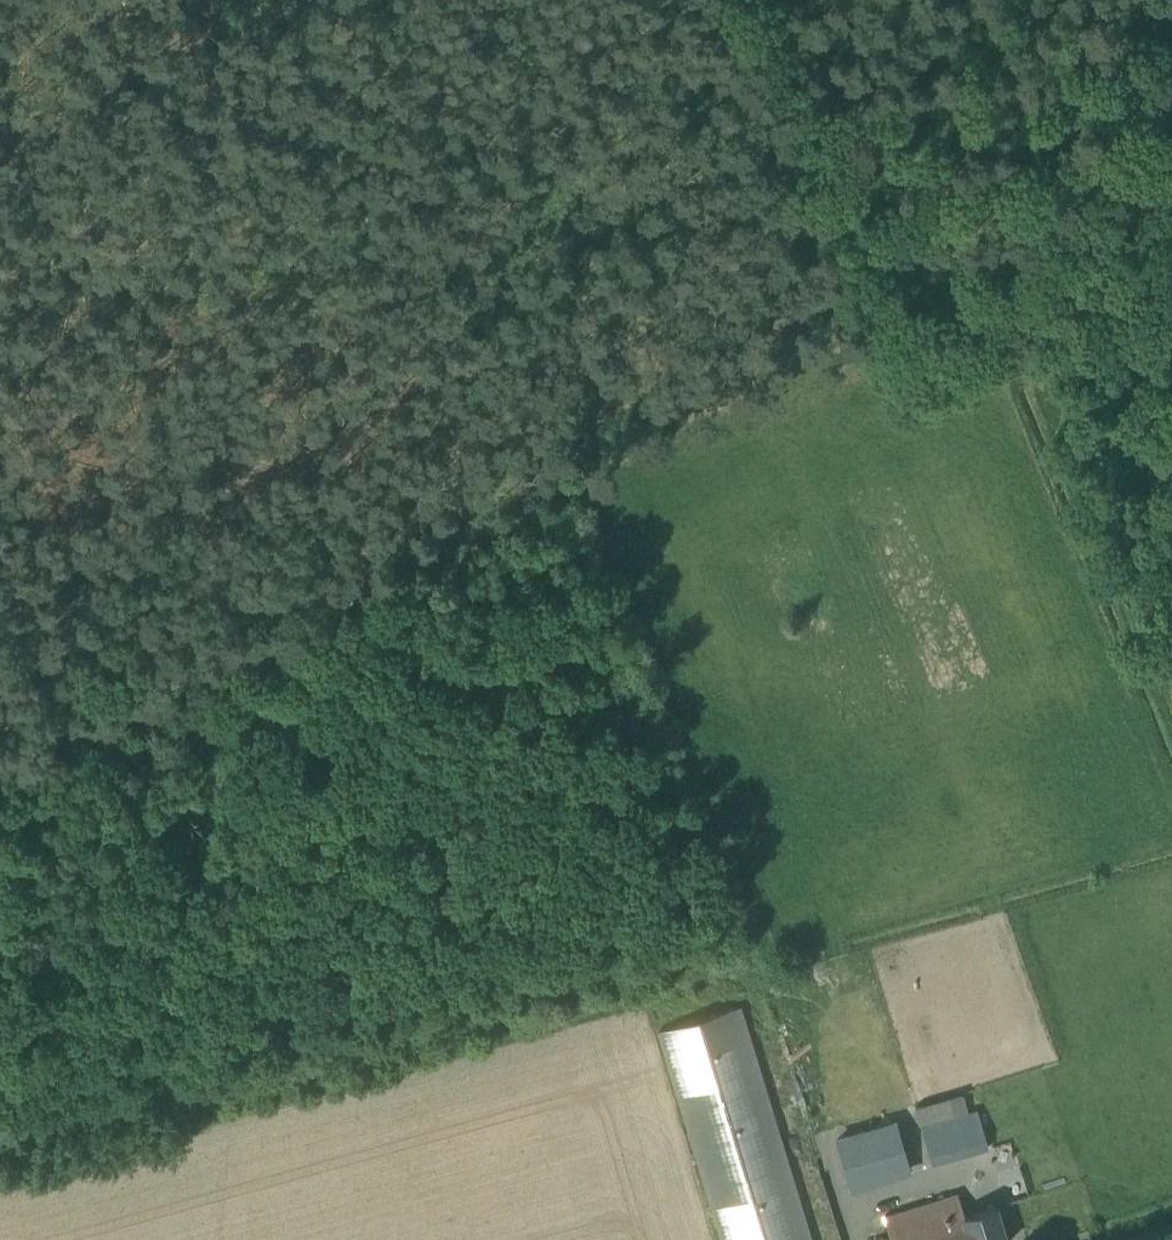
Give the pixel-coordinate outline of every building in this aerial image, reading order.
[(741,1005),(659,1030),(723,1239),(812,1239),(741,1005)] [(950,1097),(916,1108),(918,1117),(921,1126),(959,1115),(970,1112),(964,1093),(950,1097)] [(987,1146),(976,1110),(970,1112),(959,1115),(968,1152),(987,1146)] [(850,1187),(908,1170),(898,1133),(840,1150),(850,1187)] [(997,1173),(1006,1202),(1027,1195),(1019,1167),(997,1173)] [(962,1215),(957,1199),(888,1222),(892,1236),(881,1239),(1006,1239),(996,1205),(963,1218),(962,1215)]
